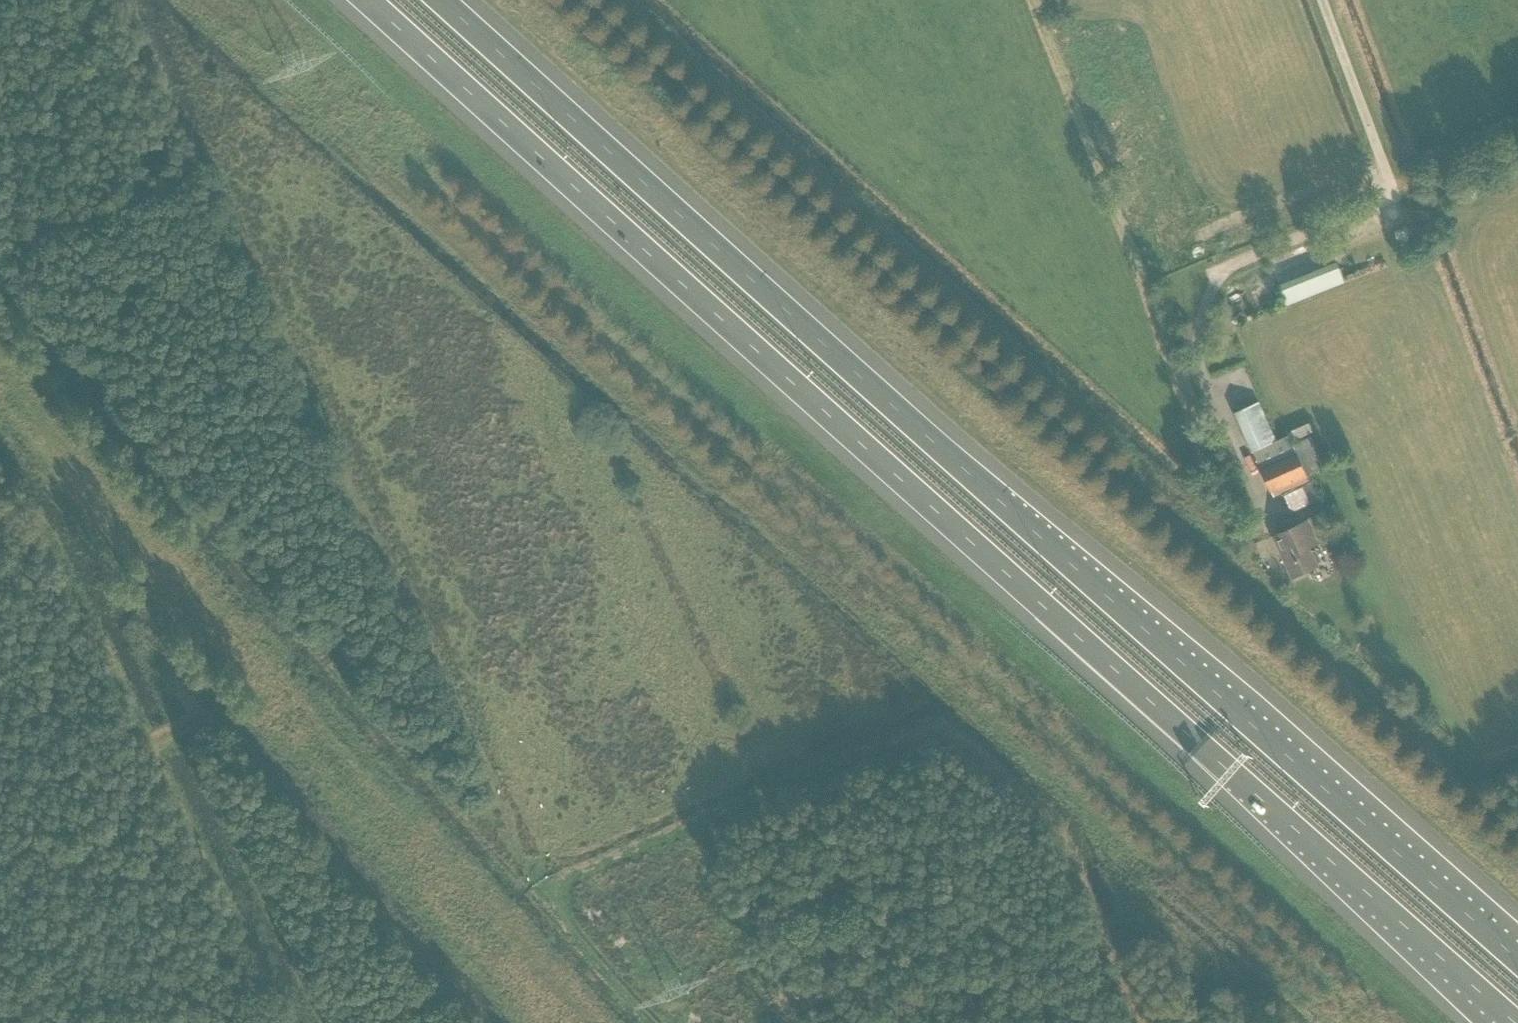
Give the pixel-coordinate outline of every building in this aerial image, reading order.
[(1134,96),(1138,106),(1148,102),(1145,91),(1134,96)] [(1287,308),(1346,285),(1338,264),(1279,287),(1287,308)] [(1272,492),(1308,476),(1307,475),(1326,467),(1312,436),(1293,444),(1289,436),(1277,441),(1259,402),(1237,412),(1272,492)] [(1285,530),(1273,536),(1293,577),(1318,565),(1317,563),(1320,559),(1316,551),(1311,550),(1307,542),(1316,537),(1308,519),(1297,525),(1292,516),(1281,521),(1285,530)]
